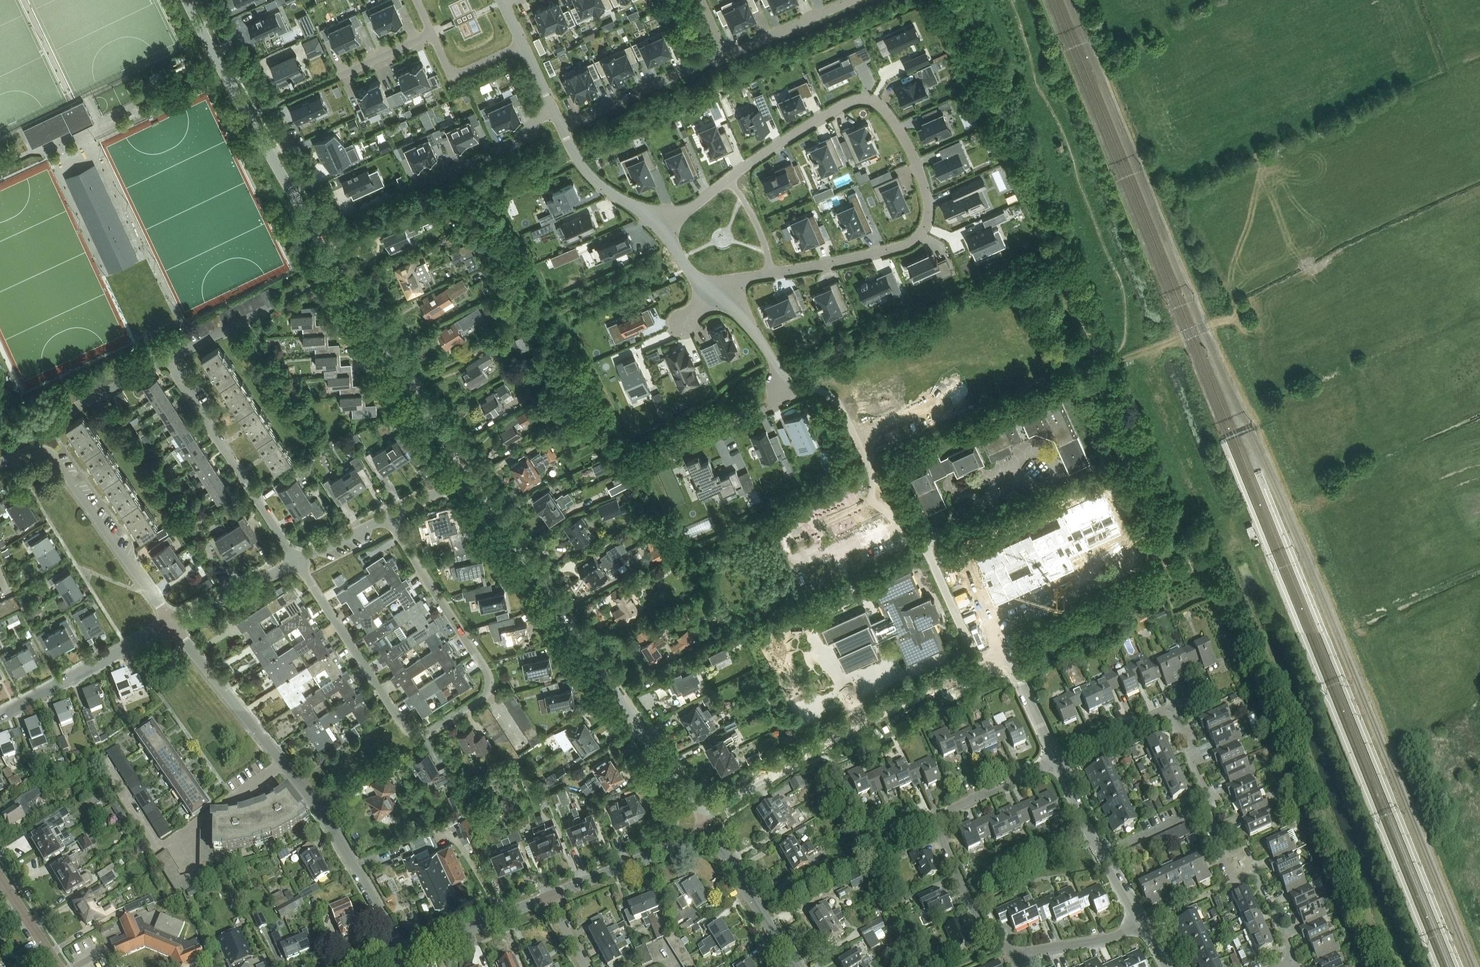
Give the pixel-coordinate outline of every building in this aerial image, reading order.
[(392,27),(404,22),(397,8),(403,5),(401,0),(386,0),(381,3),(392,27)] [(576,23),(594,15),(587,0),(573,0),(577,9),(571,11),(576,23)] [(594,12),(606,7),(607,9),(613,6),(610,0),(589,0),(594,12)] [(735,2),(734,0),(733,0),(722,5),(723,8),(717,10),(722,22),(728,19),(733,30),(745,25),(734,2),(735,2)] [(745,25),(746,25),(747,26),(755,22),(754,21),(757,20),(752,8),(757,6),(755,0),(739,0),(735,2),(734,2),(745,25)] [(784,0),(763,0),(764,3),(770,0),(775,11),(786,6),(787,6),(784,0)] [(392,27),(381,3),(363,11),(368,22),(374,19),(380,32),(382,31),(383,33),(391,29),(390,28),(392,27)] [(563,15),(558,4),(546,9),(555,28),(557,32),(574,24),(569,12),(563,15)] [(545,37),(557,32),(555,28),(546,9),(534,15),(538,22),(535,24),(540,34),(543,33),(545,37)] [(277,30),(279,35),(289,30),(280,10),(248,24),(253,34),(255,33),(258,39),(277,30)] [(339,22),(350,46),(362,41),(355,27),(361,24),(357,13),(339,22)] [(307,14),(299,17),(307,35),(315,31),(307,14)] [(350,46),(339,22),(321,30),(326,41),(332,38),(338,51),(340,50),(341,52),(349,48),(348,47),(350,46)] [(607,23),(601,26),(604,32),(610,29),(607,23)] [(921,39),(915,24),(890,35),(896,50),(921,39)] [(671,41),(666,29),(648,37),(650,41),(659,60),(671,54),(666,43),(671,41)] [(593,32),(582,36),(584,42),(595,37),(593,32)] [(318,36),(303,42),(310,58),(325,51),(318,36)] [(642,54),(647,65),(659,60),(650,41),(648,37),(631,45),(636,57),(642,54)] [(538,38),(532,41),(539,54),(545,51),(538,38)] [(611,54),(613,58),(622,77),(633,71),(628,60),(634,58),(629,46),(623,49),(611,54)] [(866,46),(860,49),(865,61),(871,58),(866,46)] [(931,61),(926,51),(913,57),(918,67),(931,61)] [(282,88),(292,83),(296,81),(295,80),(306,75),(296,53),(283,59),(271,64),(273,68),(279,82),(282,88)] [(850,53),(819,67),(821,74),(822,74),(826,85),(857,71),(850,53)] [(184,54),(170,61),(172,65),(186,58),(184,54)] [(613,58),(611,54),(594,62),(599,74),(605,71),(610,82),(622,77),(613,58)] [(549,76),(555,74),(548,59),(542,62),(549,76)] [(183,66),(170,72),(172,77),(191,68),(187,60),(182,63),(183,66)] [(411,69),(422,93),(440,85),(435,74),(429,77),(423,63),(411,69)] [(597,74),(592,63),(574,71),(576,75),(584,93),(596,88),(591,77),(597,74)] [(923,68),(926,76),(898,89),(903,101),(904,104),(913,100),(914,102),(916,101),(915,99),(927,94),(924,87),(930,84),(931,84),(938,81),(931,64),(922,68),(923,68)] [(163,68),(151,75),(155,83),(167,77),(163,68)] [(561,82),(566,92),(569,91),(573,99),(584,93),(576,75),(574,71),(573,68),(562,73),(565,80),(561,82)] [(422,93),(411,69),(399,74),(405,88),(399,90),(404,101),(422,93)] [(485,91),(496,87),(493,80),(483,85),(485,91)] [(813,94),(807,81),(801,83),(804,90),(779,101),(782,106),(780,107),(783,116),(786,114),(786,116),(795,112),(794,111),(806,106),(802,98),(807,96),(807,97),(813,94)] [(381,82),(369,88),(380,112),(398,104),(393,93),(387,96),(381,82)] [(339,86),(334,89),(337,96),(342,94),(339,86)] [(380,112),(369,88),(357,93),(363,107),(357,109),(362,120),(380,112)] [(516,92),(499,101),(510,125),(522,120),(515,106),(521,103),(516,92)] [(321,94),(292,107),(298,122),(316,114),(318,117),(328,113),(326,110),(327,109),(321,94)] [(762,94),(755,97),(760,109),(767,106),(762,94)] [(84,100),(24,129),(33,148),(71,129),(73,133),(95,123),(84,100)] [(510,125),(499,101),(481,109),(486,120),(492,117),(498,130),(500,129),(501,131),(509,127),(508,126),(510,125)] [(433,108),(428,110),(431,118),(437,116),(433,108)] [(923,114),(922,114),(925,121),(923,122),(925,126),(919,128),(924,140),(936,135),(938,136),(940,139),(952,133),(943,113),(940,115),(937,108),(936,108),(937,109),(923,115),(923,114)] [(410,109),(405,112),(408,118),(413,115),(410,109)] [(754,112),(738,119),(744,130),(752,127),(753,128),(754,127),(758,135),(769,130),(761,111),(755,114),(754,112)] [(457,120),(468,144),(480,138),(474,126),(480,123),(474,112),(457,120)] [(355,119),(348,123),(350,126),(353,125),(355,128),(359,127),(355,119)] [(468,144),(457,120),(440,128),(445,139),(450,137),(456,149),(468,144)] [(856,163),(859,162),(865,159),(862,154),(875,149),(872,142),(869,137),(873,135),(872,134),(873,134),(868,123),(851,131),(849,127),(843,130),(842,130),(845,138),(856,163)] [(702,131),(707,143),(705,145),(704,146),(709,156),(725,149),(727,153),(735,149),(727,130),(720,133),(717,125),(702,131)] [(433,131),(415,139),(426,163),(427,163),(428,165),(434,162),(433,160),(438,158),(432,145),(437,142),(433,131)] [(314,143),(321,159),(345,146),(335,134),(314,143)] [(812,163),(818,161),(823,173),(844,164),(831,136),(824,140),(825,144),(807,152),(812,163)] [(426,163),(415,139),(398,147),(403,158),(408,156),(414,168),(426,163)] [(943,148),(947,157),(935,163),(941,178),(954,173),(954,174),(961,171),(961,170),(964,168),(961,161),(967,158),(960,141),(943,148)] [(379,146),(383,153),(392,149),(389,142),(379,146)] [(682,151),(668,157),(673,169),(670,171),(669,172),(674,182),(692,174),(694,178),(700,175),(686,144),(680,147),(682,151)] [(345,146),(321,159),(331,172),(353,162),(345,146)] [(624,167),(630,180),(631,182),(633,180),(634,181),(636,180),(640,188),(655,182),(648,167),(655,164),(650,151),(648,148),(644,149),(644,150),(630,156),(633,163),(624,167)] [(785,191),(783,188),(794,183),(799,181),(791,163),(790,163),(779,168),(781,171),(777,173),(776,173),(771,175),(772,175),(763,179),(765,184),(769,194),(771,197),(772,197),(785,191)] [(354,199),(377,188),(368,169),(368,168),(342,180),(345,187),(348,186),(354,199)] [(854,172),(859,183),(865,181),(860,169),(854,172)] [(877,195),(884,192),(894,214),(903,209),(905,212),(906,211),(905,209),(908,207),(902,193),(900,190),(904,188),(899,176),(898,175),(893,177),(890,170),(870,179),(874,186),(874,188),(877,195)] [(402,175),(397,177),(404,191),(409,189),(402,175)] [(953,191),(956,199),(944,204),(950,219),(970,210),(968,206),(969,206),(969,205),(976,202),(978,207),(983,204),(977,190),(985,186),(981,179),(953,191)] [(99,181),(77,191),(107,254),(128,244),(99,181)] [(549,201),(552,209),(557,207),(557,208),(581,198),(580,197),(581,197),(574,182),(561,188),(558,190),(561,195),(549,201)] [(820,200),(838,192),(835,185),(817,193),(820,200)] [(853,205),(839,211),(845,224),(842,225),(842,226),(841,226),(846,236),(863,229),(865,233),(872,230),(856,192),(848,196),(853,205)] [(446,220),(460,212),(454,200),(439,209),(446,220)] [(556,216),(554,210),(541,216),(545,223),(552,220),(551,218),(556,216)] [(389,248),(394,246),(395,250),(401,248),(412,243),(407,232),(434,220),(430,211),(398,225),(400,229),(384,236),(389,248)] [(1007,218),(1004,211),(992,216),(992,217),(995,224),(1007,218)] [(589,212),(563,223),(564,224),(557,227),(560,233),(566,230),(570,238),(581,232),(581,233),(583,233),(583,232),(596,226),(589,212)] [(807,216),(805,217),(793,222),(798,234),(795,236),(795,237),(793,238),(798,248),(809,243),(817,240),(818,244),(824,241),(826,241),(814,213),(807,216)] [(966,236),(966,237),(967,237),(972,249),(975,256),(975,255),(976,258),(979,257),(980,258),(997,250),(993,240),(997,238),(994,231),(999,229),(999,228),(994,230),(992,226),(993,225),(992,225),(966,236)] [(535,237),(545,233),(542,226),(532,231),(535,237)] [(589,252),(597,248),(603,261),(632,248),(627,235),(589,251),(589,252)] [(455,236),(446,240),(449,246),(458,242),(455,236)] [(452,254),(454,259),(473,249),(470,243),(459,247),(460,250),(452,254)] [(479,266),(473,249),(454,259),(451,260),(453,264),(466,259),(470,270),(479,266)] [(566,251),(557,255),(560,261),(569,258),(566,251)] [(910,272),(911,271),(914,278),(934,270),(938,280),(953,273),(947,260),(938,263),(937,260),(938,259),(937,258),(936,258),(933,252),(907,263),(911,270),(910,270),(910,272)] [(398,268),(404,281),(428,270),(424,262),(421,263),(419,259),(398,268)] [(431,278),(428,270),(404,281),(409,294),(431,284),(428,280),(431,278)] [(892,270),(892,271),(878,278),(878,276),(877,277),(877,278),(867,283),(867,281),(861,284),(862,285),(859,286),(862,294),(866,302),(900,287),(892,270)] [(426,297),(428,300),(420,305),(430,320),(445,310),(443,307),(453,301),(452,299),(469,288),(463,278),(436,295),(434,292),(426,297)] [(827,318),(849,308),(837,281),(828,284),(823,287),(825,291),(813,296),(818,306),(819,306),(819,307),(822,306),(827,318)] [(268,288),(261,292),(266,302),(268,305),(275,301),(268,288)] [(766,310),(763,311),(764,313),(767,312),(771,322),(801,309),(798,301),(793,291),(792,291),(781,296),(783,300),(765,307),(766,310)] [(261,305),(266,302),(261,292),(255,295),(261,305)] [(255,308),(261,305),(255,295),(250,298),(255,308)] [(250,311),(255,308),(250,298),(244,300),(250,311)] [(245,314),(250,311),(244,300),(239,303),(245,314)] [(520,315),(530,310),(524,300),(515,306),(520,315)] [(239,317),(245,314),(239,303),(233,306),(239,317)] [(233,306),(228,309),(233,319),(239,317),(233,306)] [(302,307),(303,314),(292,315),(293,327),(303,326),(304,335),(326,334),(328,334),(327,326),(314,327),(313,314),(316,313),(315,306),(302,307)] [(633,314),(608,326),(613,336),(617,334),(619,338),(639,329),(639,331),(638,332),(641,331),(640,329),(648,325),(655,322),(648,308),(642,311),(633,314)] [(228,322),(233,319),(228,309),(223,312),(228,322)] [(223,325),(228,322),(223,312),(217,314),(223,325)] [(478,321),(472,312),(438,333),(447,348),(454,343),(456,345),(465,340),(458,328),(462,325),(465,329),(478,321)] [(217,328),(223,325),(217,314),(212,317),(217,328)] [(212,330),(217,328),(212,317),(206,320),(212,330)] [(207,333),(212,330),(206,320),(202,322),(207,333)] [(201,336),(207,333),(202,322),(196,325),(201,336)] [(721,357),(735,350),(734,348),(737,347),(733,336),(729,337),(727,333),(729,332),(727,329),(726,330),(725,326),(723,327),(722,326),(715,329),(716,330),(711,333),(716,344),(706,348),(711,359),(720,354),(721,357)] [(316,346),(316,356),(338,354),(340,354),(340,347),(327,347),(326,334),(304,335),(305,346),(316,346)] [(508,343),(514,355),(529,348),(523,336),(508,343)] [(213,374),(221,385),(236,375),(218,348),(203,358),(210,370),(208,371),(211,376),(213,374)] [(683,348),(666,355),(679,384),(682,390),(698,383),(692,368),(695,367),(691,358),(688,359),(683,348)] [(658,350),(647,354),(651,362),(661,358),(658,350)] [(470,369),(462,373),(471,387),(476,384),(478,386),(488,380),(481,368),(492,361),(488,353),(468,366),(470,369)] [(338,354),(316,356),(317,367),(328,366),(328,376),(350,375),(352,374),(352,367),(339,368),(338,354)] [(636,366),(632,356),(617,363),(624,379),(626,378),(630,386),(627,388),(633,400),(651,392),(639,364),(636,366)] [(128,374),(133,371),(128,360),(122,363),(128,374)] [(123,376),(128,374),(122,363),(117,366),(123,376)] [(117,366),(112,368),(117,379),(123,376),(117,366)] [(112,382),(117,379),(112,368),(106,371),(112,382)] [(106,371),(101,374),(107,385),(112,382),(106,371)] [(101,387),(107,385),(101,374),(96,377),(101,387)] [(232,402),(239,413),(255,403),(236,375),(221,385),(229,398),(226,399),(229,404),(232,402)] [(340,386),(340,396),(362,394),(365,394),(364,387),(351,388),(350,375),(328,376),(329,387),(340,386)] [(96,377),(90,379),(96,390),(101,387),(96,377)] [(152,399),(165,390),(158,378),(137,391),(140,395),(146,390),(152,399)] [(91,393),(96,390),(90,379),(85,382),(91,393)] [(85,382),(80,385),(85,396),(91,393),(85,382)] [(497,388),(499,390),(495,393),(494,392),(486,397),(488,400),(481,405),(489,416),(494,413),(495,415),(505,409),(500,400),(503,398),(512,393),(506,383),(497,388)] [(80,398),(85,396),(80,385),(74,388),(80,398)] [(74,388),(69,390),(75,401),(80,398),(74,388)] [(69,404),(75,401),(69,390),(64,393),(69,404)] [(159,410),(172,401),(165,390),(152,399),(145,403),(147,406),(154,402),(159,410)] [(123,391),(115,395),(120,405),(128,400),(123,391)] [(528,391),(519,398),(524,404),(533,398),(528,391)] [(362,394),(340,396),(341,407),(352,406),(353,417),(377,415),(376,407),(363,408),(362,394)] [(1090,463),(1059,397),(1020,415),(1029,435),(1035,432),(1055,440),(1070,473),(1090,463)] [(166,421),(180,413),(172,401),(159,410),(152,414),(155,418),(161,414),(166,421)] [(250,430),(258,442),(273,432),(255,403),(239,413),(247,426),(244,427),(247,432),(250,430)] [(507,428),(500,433),(507,444),(512,441),(514,443),(524,437),(518,429),(536,418),(530,409),(518,416),(515,418),(514,417),(508,420),(509,422),(504,425),(507,428)] [(819,444),(805,412),(785,420),(795,443),(806,439),(810,448),(819,444)] [(174,433),(187,424),(180,413),(166,421),(159,425),(162,429),(168,425),(174,433)] [(130,421),(134,426),(139,423),(141,422),(137,416),(130,421)] [(86,454),(101,444),(83,417),(68,427),(75,438),(73,440),(75,444),(78,443),(86,454)] [(1012,418),(979,434),(991,461),(1012,451),(1009,445),(1022,439),(1012,418)] [(176,447),(194,435),(187,424),(174,433),(167,437),(169,441),(171,439),(176,447)] [(778,440),(772,442),(767,431),(752,438),(762,460),(776,454),(777,458),(785,454),(778,440)] [(292,460),(273,432),(258,442),(266,454),(263,456),(266,460),(269,459),(276,470),(292,460)] [(385,447),(397,465),(414,454),(400,433),(395,436),(397,440),(385,447)] [(791,440),(788,434),(782,436),(785,443),(791,440)] [(184,459),(202,447),(194,435),(181,444),(176,447),(174,448),(177,452),(179,451),(184,459)] [(97,471),(104,482),(120,472),(101,444),(86,454),(94,466),(91,468),(94,473),(97,471)] [(940,460),(937,453),(904,468),(925,514),(946,505),(934,479),(946,473),(954,469),(957,476),(984,464),(974,444),(940,460)] [(543,461),(548,458),(550,461),(556,457),(548,445),(543,449),(544,451),(541,453),(540,452),(529,458),(527,456),(524,454),(519,458),(520,460),(511,465),(518,476),(543,460),(543,461)] [(191,459),(196,467),(209,459),(202,447),(184,459),(182,460),(184,464),(191,459)] [(380,476),(397,465),(385,447),(374,454),(372,451),(366,455),(380,476)] [(365,466),(358,456),(351,460),(355,467),(344,474),(355,492),(372,481),(363,467),(365,466)] [(743,486),(736,470),(718,478),(714,469),(715,468),(714,467),(713,468),(709,459),(702,463),(699,457),(687,462),(697,483),(699,482),(700,486),(696,488),(700,497),(704,495),(705,497),(718,491),(720,496),(743,486)] [(543,461),(543,460),(518,476),(524,486),(532,481),(536,483),(540,480),(540,476),(538,474),(546,469),(546,466),(551,463),(550,461),(548,458),(543,461)] [(203,479),(217,470),(209,459),(196,467),(189,472),(192,475),(198,471),(203,479)] [(598,475),(607,471),(603,463),(595,466),(598,475)] [(205,482),(211,490),(224,482),(217,470),(203,479),(197,483),(199,486),(205,482)] [(276,485),(287,502),(305,490),(298,479),(301,477),(297,471),(276,485)] [(115,499),(123,510),(139,500),(120,472),(104,482),(112,494),(110,496),(113,500),(115,499)] [(345,499),(355,492),(344,474),(332,481),(330,478),(324,482),(339,505),(345,500),(345,499)] [(617,483),(609,487),(612,493),(629,485),(623,474),(614,478),(617,483)] [(756,488),(752,480),(745,483),(748,491),(756,488)] [(218,502),(232,494),(224,482),(211,490),(204,495),(206,498),(213,494),(218,502)] [(305,490),(287,502),(298,519),(312,510),(317,517),(324,512),(316,499),(312,501),(305,490)] [(541,511),(542,511),(569,493),(568,492),(564,495),(563,494),(557,498),(555,496),(553,497),(549,490),(534,500),(541,511)] [(550,522),(564,513),(561,509),(567,505),(565,502),(572,498),(569,493),(542,511),(550,522)] [(1031,533),(976,558),(985,579),(996,602),(997,604),(1085,564),(1079,552),(1122,533),(1104,493),(1056,515),(1060,524),(1032,537),(1031,533)] [(13,515),(30,505),(23,494),(18,497),(16,494),(1,503),(0,502),(0,509),(3,508),(3,507),(7,505),(13,515)] [(619,497),(599,505),(605,519),(629,509),(626,501),(621,503),(619,497)] [(1017,502),(1012,497),(1008,501),(1012,506),(1017,502)] [(157,528),(139,500),(123,510),(131,522),(129,524),(132,529),(134,527),(142,538),(157,528)] [(37,516),(30,505),(13,515),(20,526),(16,528),(19,533),(34,523),(32,519),(37,516)] [(451,531),(457,554),(469,551),(462,528),(458,529),(456,521),(452,522),(449,511),(432,515),(434,519),(430,520),(431,524),(423,526),(425,534),(429,533),(432,543),(444,540),(443,533),(451,531)] [(228,531),(240,549),(257,539),(244,517),(238,521),(240,524),(228,531)] [(582,517),(565,528),(572,538),(571,539),(577,548),(595,536),(582,517)] [(160,530),(164,536),(169,533),(165,527),(160,530)] [(222,560),(240,549),(228,531),(217,539),(215,535),(209,539),(222,560)] [(30,543),(37,554),(54,544),(47,533),(42,536),(39,532),(24,541),(27,545),(30,543)] [(149,550),(161,566),(179,554),(171,543),(174,541),(170,535),(149,550)] [(646,543),(657,563),(669,557),(658,536),(646,543)] [(61,555),(54,544),(37,554),(43,564),(40,566),(42,571),(58,561),(56,558),(61,555)] [(582,576),(583,577),(612,558),(619,554),(621,553),(616,545),(607,551),(608,553),(600,558),(603,561),(599,564),(593,555),(583,561),(582,560),(577,564),(578,565),(577,565),(583,575),(582,576)] [(12,553),(9,548),(4,551),(6,556),(12,553)] [(469,551),(457,554),(453,555),(439,559),(441,566),(456,562),(460,577),(486,571),(482,558),(471,561),(469,551)] [(186,565),(179,554),(161,566),(172,583),(193,569),(189,563),(186,565)] [(384,575),(392,587),(402,581),(395,568),(398,566),(392,557),(388,560),(384,554),(367,565),(371,571),(366,574),(372,583),(384,575)] [(612,558),(583,577),(584,579),(585,578),(588,581),(587,582),(590,587),(591,586),(592,587),(607,577),(602,568),(606,565),(608,568),(615,563),(618,567),(625,563),(619,554),(612,558)] [(853,561),(848,563),(851,571),(857,568),(853,561)] [(55,582),(61,592),(77,582),(71,571),(67,574),(64,570),(49,579),(52,584),(55,582)] [(866,609),(822,629),(828,643),(835,639),(842,653),(838,655),(845,670),(878,655),(873,644),(896,633),(897,636),(895,638),(908,665),(946,647),(934,621),(940,618),(938,614),(940,613),(934,599),(932,600),(930,595),(924,598),(918,585),(911,570),(872,588),(878,603),(884,616),(871,622),(866,609)] [(340,574),(334,579),(338,585),(345,581),(340,574)] [(372,583),(366,574),(336,593),(342,602),(346,599),(354,612),(364,605),(357,593),(372,583)] [(392,587),(380,595),(386,604),(398,596),(405,608),(416,601),(408,589),(412,587),(406,578),(402,581),(392,587)] [(83,592),(77,582),(61,592),(66,599),(58,603),(63,611),(82,599),(79,594),(83,592)] [(484,586),(465,591),(467,600),(479,597),(482,610),(508,605),(505,591),(494,593),(491,584),(487,585),(484,586)] [(632,597),(626,585),(612,592),(621,608),(612,613),(617,621),(625,616),(627,620),(639,613),(630,598),(632,597)] [(284,604),(292,616),(302,609),(300,606),(294,597),(298,595),(292,586),(289,588),(285,590),(280,594),(266,603),(272,612),(284,604)] [(282,586),(277,590),(280,594),(285,590),(282,586)] [(7,598),(13,609),(21,605),(16,594),(7,598)] [(370,614),(386,604),(380,595),(364,605),(354,612),(350,614),(356,623),(360,620),(368,633),(378,626),(370,614)] [(7,612),(13,609),(7,598),(2,601),(7,612)] [(411,617),(419,629),(429,622),(422,610),(425,608),(420,599),(416,601),(405,608),(393,616),(399,625),(411,617)] [(246,629),(254,641),(264,634),(256,622),(272,612),(266,603),(237,622),(243,631),(246,629)] [(90,613),(86,606),(73,613),(86,637),(92,634),(91,633),(102,627),(93,611),(90,613)] [(306,607),(302,609),(292,616),(280,624),(286,633),(298,625),(306,638),(316,630),(314,628),(308,618),(312,616),(306,607)] [(374,642),(381,654),(391,647),(384,635),(399,625),(393,616),(391,612),(386,615),(388,619),(378,626),(368,633),(364,635),(370,644),(374,642)] [(17,614),(9,618),(11,624),(20,619),(17,614)] [(529,637),(527,625),(515,627),(513,617),(498,620),(490,623),(495,641),(503,638),(505,643),(529,637)] [(54,631),(63,648),(74,642),(72,639),(76,636),(67,619),(60,623),(61,626),(60,627),(61,627),(54,631)] [(425,638),(433,650),(443,643),(435,632),(439,629),(433,620),(429,622),(419,629),(407,637),(413,646),(425,638)] [(250,643),(264,664),(278,656),(270,643),(286,633),(280,624),(264,634),(254,641),(250,643)] [(311,646),(319,659),(330,652),(328,649),(322,640),(326,637),(320,628),(316,630),(306,638),(294,645),(299,654),(311,646)] [(653,639),(646,628),(637,634),(643,645),(642,646),(651,660),(662,653),(657,646),(667,640),(662,633),(653,639)] [(680,641),(673,646),(676,652),(695,639),(689,630),(678,638),(680,641)] [(53,654),(63,648),(54,631),(47,635),(46,634),(44,631),(37,635),(47,653),(51,651),(53,654)] [(387,663),(395,675),(405,668),(397,656),(413,646),(407,637),(391,647),(381,654),(377,656),(383,665),(387,663)] [(24,646),(23,647),(24,648),(17,652),(26,668),(37,663),(35,659),(39,657),(30,639),(22,643),(24,646)] [(1192,646),(1191,645),(1186,647),(1192,660),(1199,657),(1204,669),(1217,663),(1206,640),(1192,646)] [(439,659),(447,671),(457,664),(449,653),(453,650),(447,641),(443,643),(433,650),(420,658),(427,667),(439,659)] [(727,644),(710,652),(717,666),(733,658),(727,644)] [(274,671),(282,683),(292,677),(284,664),(299,654),(294,645),(278,656),(264,664),(270,673),(274,671)] [(1183,650),(1168,657),(1179,681),(1192,675),(1186,663),(1192,660),(1186,647),(1182,649),(1183,650)] [(536,649),(521,654),(522,660),(523,660),(527,676),(539,673),(541,681),(552,678),(550,671),(552,670),(549,657),(538,660),(536,649)] [(950,649),(932,655),(936,667),(954,661),(950,649)] [(333,650),(330,652),(319,659),(307,667),(313,675),(325,668),(333,680),(343,673),(335,661),(339,658),(333,650)] [(14,671),(16,674),(26,668),(17,652),(11,655),(10,654),(9,655),(7,652),(0,655),(10,673),(14,671)] [(1161,675),(1167,686),(1179,681),(1168,657),(1154,663),(1151,656),(1146,657),(1147,658),(1150,664),(1149,665),(1155,677),(1156,677),(1161,675)] [(401,684),(409,696),(419,689),(411,678),(427,667),(420,658),(405,668),(395,675),(391,677),(397,687),(401,684)] [(1158,682),(1156,677),(1155,677),(1149,665),(1150,664),(1147,658),(1132,665),(1132,664),(1130,665),(1129,660),(1125,662),(1128,667),(1133,679),(1134,678),(1139,676),(1145,688),(1158,682)] [(460,662),(457,664),(447,671),(434,679),(440,688),(452,680),(460,693),(471,686),(463,674),(467,671),(460,662)] [(691,666),(668,677),(671,684),(668,685),(672,693),(683,687),(686,694),(701,686),(698,680),(700,679),(697,671),(694,673),(691,666)] [(298,686),(313,675),(307,667),(292,677),(282,683),(278,686),(283,695),(288,692),(295,704),(305,698),(298,686)] [(1107,671),(1109,675),(1114,687),(1121,684),(1126,696),(1139,691),(1134,678),(1133,679),(1128,667),(1114,674),(1112,669),(1107,671)] [(139,675),(131,678),(130,677),(127,668),(118,672),(119,674),(112,676),(121,700),(133,695),(132,693),(144,689),(139,675)] [(339,689),(346,701),(357,694),(349,682),(353,680),(347,670),(343,673),(333,680),(321,687),(327,697),(339,689)] [(1105,678),(1091,684),(1102,708),(1114,702),(1109,690),(1114,687),(1109,675),(1105,676),(1105,678)] [(425,698),(440,688),(434,679),(419,689),(409,696),(405,698),(411,708),(415,705),(422,717),(433,711),(425,698)] [(558,682),(542,686),(543,693),(545,693),(548,708),(574,703),(571,690),(561,692),(558,682)] [(83,692),(91,712),(103,707),(98,696),(99,695),(98,694),(102,692),(99,684),(89,688),(89,690),(83,692)] [(1089,714),(1102,708),(1091,684),(1077,691),(1074,685),(1069,686),(1078,704),(1084,701),(1089,714)] [(1078,704),(1069,686),(1065,687),(1068,694),(1053,701),(1064,725),(1077,719),(1073,710),(1071,707),(1078,704)] [(301,713),(309,725),(319,719),(311,707),(327,697),(321,687),(305,698),(295,704),(291,707),(297,716),(301,713)] [(361,692),(357,694),(346,701),(335,709),(341,718),(353,710),(360,722),(371,715),(363,703),(367,701),(361,692)] [(512,693),(502,699),(505,704),(515,698),(512,693)] [(713,693),(704,698),(707,704),(716,699),(713,693)] [(508,709),(518,702),(515,698),(505,704),(508,709)] [(60,703),(61,705),(54,708),(61,726),(73,721),(71,715),(72,715),(71,712),(70,713),(69,710),(73,708),(70,700),(60,703)] [(512,714),(522,708),(518,702),(508,709),(512,714)] [(703,710),(699,705),(680,718),(688,729),(704,719),(699,713),(703,710)] [(127,717),(122,706),(116,708),(121,720),(121,719),(127,717)] [(1209,734),(1230,724),(1226,714),(1229,712),(1226,706),(1205,715),(1199,718),(1200,721),(1204,731),(1207,729),(1209,734)] [(488,708),(478,714),(482,719),(491,713),(488,708)] [(522,708),(512,714),(515,719),(525,713),(522,708)] [(329,726),(341,718),(335,709),(319,719),(309,725),(305,728),(319,749),(336,737),(329,726)] [(491,713),(482,719),(485,724),(495,718),(491,713)] [(525,713),(515,719),(518,724),(528,718),(525,713)] [(716,713),(704,719),(688,729),(696,741),(711,731),(716,727),(711,720),(718,717),(716,713)] [(41,715),(31,719),(32,721),(25,724),(32,741),(30,741),(33,750),(38,749),(38,747),(46,743),(42,730),(43,730),(42,728),(41,728),(40,725),(44,724),(41,715)] [(580,718),(578,715),(567,723),(569,726),(580,718)] [(127,717),(121,719),(123,724),(131,721),(129,716),(127,717)] [(495,718),(485,724),(488,729),(498,723),(495,718)] [(528,718),(518,724),(521,729),(531,723),(528,718)] [(736,719),(724,725),(727,731),(738,725),(736,719)] [(1015,719),(997,728),(1003,742),(1004,742),(1010,739),(1014,748),(1026,743),(1024,738),(1019,728),(1015,719)] [(565,750),(575,743),(591,732),(583,720),(569,730),(567,727),(553,733),(565,750)] [(101,743),(93,721),(87,724),(95,745),(101,743)] [(145,748),(163,735),(153,721),(135,734),(145,748)] [(986,721),(974,727),(977,733),(985,750),(1003,742),(997,728),(991,730),(986,721)] [(498,723),(488,729),(491,734),(501,728),(498,723)] [(531,723),(521,729),(524,734),(534,728),(531,723)] [(1217,750),(1236,742),(1241,739),(1239,733),(1235,735),(1230,724),(1209,734),(1214,744),(1217,750)] [(1023,726),(1019,728),(1024,738),(1025,739),(1028,738),(1023,726)] [(491,734),(494,739),(504,733),(501,728),(491,734)] [(534,728),(524,734),(527,739),(538,733),(534,728)] [(949,738),(945,728),(932,734),(943,758),(955,753),(957,756),(963,754),(955,735),(949,738)] [(477,738),(472,729),(458,737),(466,751),(474,746),(479,755),(491,748),(484,735),(477,738)] [(973,756),(985,750),(977,733),(973,734),(970,729),(955,735),(963,754),(970,751),(973,756)] [(355,740),(349,730),(344,733),(350,743),(355,740)] [(16,740),(12,731),(3,734),(4,736),(0,737),(0,747),(4,758),(16,754),(14,747),(15,747),(14,744),(13,745),(12,742),(16,740)] [(591,732),(575,743),(580,750),(573,755),(576,760),(583,755),(584,755),(589,751),(589,750),(598,744),(591,732)] [(497,744),(507,738),(504,733),(494,739),(497,744)] [(538,733),(527,739),(532,746),(542,740),(538,733)] [(173,749),(163,735),(145,748),(154,762),(173,749)] [(712,760),(713,759),(714,760),(729,752),(725,743),(727,742),(728,742),(734,739),(731,735),(707,748),(710,754),(709,755),(712,760)] [(1147,752),(1149,757),(1170,747),(1165,736),(1162,738),(1162,737),(1148,743),(1151,750),(1147,752)] [(69,748),(64,737),(58,739),(63,751),(69,748)] [(501,749),(510,743),(507,738),(497,744),(501,749)] [(1221,763),(1223,768),(1244,758),(1236,742),(1217,750),(1212,753),(1215,759),(1217,765),(1221,763)] [(510,743),(501,749),(504,754),(514,748),(510,743)] [(118,746),(107,753),(109,757),(116,768),(127,761),(118,746)] [(1155,760),(1158,767),(1175,759),(1170,747),(1149,757),(1151,762),(1155,760)] [(514,748),(504,754),(509,762),(518,756),(514,748)] [(154,762),(164,776),(182,763),(173,749),(154,762)] [(731,751),(729,752),(714,760),(715,762),(717,761),(722,772),(738,763),(731,751)] [(41,768),(35,752),(29,755),(35,771),(41,768)] [(759,752),(747,758),(750,764),(762,758),(759,752)] [(437,770),(428,754),(414,761),(424,780),(431,776),(437,787),(451,779),(444,766),(437,770)] [(616,768),(609,756),(594,767),(600,775),(597,777),(594,776),(591,778),(594,782),(616,768)] [(918,781),(911,766),(909,767),(904,758),(889,765),(891,772),(899,789),(912,784),(914,788),(920,786),(918,781)] [(941,781),(930,758),(911,766),(918,781),(918,780),(924,778),(928,787),(941,781)] [(1231,784),(1250,776),(1255,774),(1252,767),(1248,769),(1244,758),(1223,768),(1228,779),(1231,784)] [(1126,759),(1121,762),(1124,768),(1129,765),(1126,759)] [(1160,772),(1163,778),(1181,770),(1175,759),(1158,767),(1154,768),(1157,774),(1160,772)] [(1091,783),(1114,773),(1108,760),(1085,771),(1091,783)] [(127,761),(116,768),(125,782),(136,775),(127,761)] [(164,776),(174,790),(192,777),(182,763),(164,776)] [(568,772),(564,766),(555,773),(559,778),(568,772)] [(1005,766),(995,771),(998,777),(1008,773),(1005,766)] [(617,767),(616,768),(594,782),(597,787),(600,785),(600,781),(603,780),(609,789),(624,778),(617,767)] [(877,793),(877,792),(869,774),(864,777),(860,767),(847,773),(858,797),(870,791),(872,795),(877,793)] [(891,772),(888,773),(885,767),(869,774),(877,792),(879,792),(885,789),(887,795),(899,789),(891,772)] [(13,778),(8,768),(2,771),(12,789),(21,784),(17,776),(13,778)] [(1165,783),(1168,789),(1186,782),(1181,770),(1163,778),(1159,780),(1161,785),(1165,783)] [(504,772),(498,774),(501,784),(508,781),(504,772)] [(1099,789),(1101,793),(1120,785),(1114,773),(1091,783),(1095,791),(1099,789)] [(136,775),(125,782),(134,797),(145,789),(136,775)] [(377,793),(365,799),(368,804),(370,804),(374,813),(374,815),(377,820),(384,816),(385,814),(388,812),(391,813),(398,809),(394,801),(392,801),(388,794),(395,790),(387,775),(371,784),(373,786),(374,787),(377,793)] [(1234,797),(1236,802),(1257,792),(1250,776),(1231,784),(1226,787),(1231,798),(1234,797)] [(174,790),(183,804),(202,791),(192,777),(174,790)] [(801,777),(791,782),(796,793),(806,788),(801,777)] [(589,786),(592,791),(597,787),(591,778),(585,782),(586,783),(589,786)] [(636,780),(628,786),(630,791),(639,787),(636,780)] [(1144,782),(1136,786),(1138,791),(1146,787),(1144,782)] [(1188,795),(1186,791),(1189,790),(1186,782),(1168,789),(1165,791),(1167,796),(1171,794),(1174,801),(1188,795)] [(1097,795),(1100,804),(1105,801),(1107,806),(1125,797),(1120,785),(1101,793),(1097,795)] [(145,789),(134,797),(142,811),(154,804),(145,789)] [(13,806),(8,809),(10,813),(3,817),(6,822),(5,822),(10,830),(33,815),(26,805),(41,796),(37,790),(20,798),(16,800),(18,803),(13,806)] [(193,818),(212,805),(202,791),(183,804),(193,818)] [(1037,797),(1040,803),(1048,821),(1060,816),(1050,792),(1037,797)] [(1238,806),(1244,818),(1268,807),(1265,801),(1262,803),(1257,792),(1236,802),(1238,806)] [(214,841),(214,847),(214,851),(223,852),(255,847),(273,841),(301,826),(309,820),(288,793),(280,799),(263,808),(244,815),(225,818),(214,818),(214,824),(214,830),(214,836),(214,841)] [(456,793),(448,796),(455,813),(463,810),(456,793)] [(560,801),(556,793),(550,796),(554,803),(560,801)] [(624,805),(630,819),(642,814),(645,808),(635,793),(627,797),(629,803),(624,805)] [(1279,802),(1286,799),(1284,793),(1277,796),(1279,802)] [(1111,813),(1113,818),(1131,809),(1125,797),(1107,806),(1102,808),(1106,816),(1111,813)] [(763,822),(764,825),(778,815),(776,811),(787,804),(785,802),(784,803),(781,798),(771,804),(757,813),(758,816),(757,816),(761,823),(763,822)] [(1036,827),(1048,821),(1040,803),(1035,805),(1033,799),(1024,803),(1018,806),(1026,824),(1033,820),(1036,827)] [(617,824),(630,819),(624,805),(621,806),(618,800),(608,805),(612,816),(614,815),(617,824)] [(125,814),(118,802),(112,806),(119,818),(125,814)] [(1149,802),(1140,806),(1143,813),(1152,809),(1149,802)] [(154,804),(142,811),(151,825),(162,818),(154,804)] [(1011,809),(1010,806),(1008,808),(998,812),(1001,818),(1009,835),(1021,830),(1019,826),(1026,824),(1018,806),(1017,807),(1011,809)] [(1266,816),(1271,813),(1268,807),(1244,818),(1242,819),(1245,827),(1250,836),(1271,826),(1266,816)] [(1114,832),(1137,822),(1131,809),(1113,818),(1108,820),(1114,832)] [(803,816),(807,825),(820,820),(816,811),(803,816)] [(579,812),(574,814),(575,818),(573,819),(575,823),(567,826),(574,842),(579,840),(579,839),(588,835),(582,820),(579,812)] [(582,820),(588,835),(589,837),(594,835),(593,834),(595,833),(593,826),(597,825),(592,812),(586,814),(588,818),(582,820)] [(54,841),(62,836),(57,829),(64,825),(57,813),(45,820),(49,827),(33,837),(36,841),(33,843),(38,851),(54,841)] [(536,816),(535,816),(539,824),(541,829),(547,827),(545,822),(542,814),(536,816)] [(778,815),(764,825),(771,835),(773,835),(774,836),(779,832),(778,831),(786,826),(785,825),(793,820),(789,814),(781,819),(778,815)] [(996,841),(1009,835),(1001,818),(996,820),(993,814),(986,817),(978,821),(986,838),(993,835),(996,841)] [(475,832),(469,816),(459,819),(465,835),(467,835),(473,832),(475,832)] [(520,817),(515,820),(519,829),(524,827),(520,817)] [(162,818),(151,825),(160,840),(172,833),(162,818)] [(508,834),(508,835),(501,838),(502,839),(506,849),(505,850),(513,866),(522,862),(521,858),(523,857),(517,841),(523,839),(519,829),(515,820),(508,823),(512,832),(508,834)] [(981,845),(979,841),(986,838),(978,821),(971,824),(970,821),(968,822),(957,827),(968,851),(981,845)] [(547,827),(541,829),(543,835),(550,852),(563,846),(554,824),(547,827)] [(1179,827),(1184,838),(1190,835),(1185,825),(1179,827)] [(805,826),(795,831),(798,837),(809,832),(805,826)] [(1177,841),(1184,838),(1179,827),(1172,830),(1177,841)] [(1066,828),(1054,834),(1057,840),(1069,834),(1066,828)] [(536,837),(530,840),(537,858),(550,853),(550,852),(543,835),(541,829),(535,832),(534,832),(536,837)] [(1171,844),(1177,841),(1172,830),(1166,833),(1171,844)] [(476,853),(482,850),(477,839),(473,832),(467,835),(470,842),(476,853)] [(62,836),(54,841),(38,851),(45,862),(65,850),(61,843),(70,838),(67,833),(62,836)] [(887,833),(876,838),(880,845),(890,841),(887,833)] [(1166,846),(1171,844),(1166,833),(1161,836),(1166,846)] [(1274,859),(1291,852),(1296,850),(1293,843),(1290,844),(1285,834),(1266,842),(1272,855),(1274,859)] [(92,847),(86,836),(77,841),(83,852),(92,847)] [(1159,849),(1166,846),(1161,836),(1154,839),(1159,849)] [(499,872),(513,866),(505,850),(506,849),(502,839),(499,840),(500,842),(497,843),(498,847),(502,848),(491,852),(493,856),(492,856),(494,862),(495,861),(499,872)] [(1153,852),(1159,849),(1154,839),(1148,842),(1153,852)] [(324,863),(312,842),(306,845),(306,846),(297,851),(309,871),(324,863)] [(783,855),(787,862),(812,848),(809,843),(802,847),(803,849),(799,851),(794,842),(780,850),(780,851),(779,852),(782,856),(783,855)] [(1147,855),(1153,852),(1148,842),(1142,845),(1147,855)] [(451,845),(437,851),(451,883),(466,876),(451,845)] [(1141,858),(1147,855),(1142,845),(1136,847),(1141,858)] [(1135,861),(1141,858),(1136,847),(1130,850),(1135,861)] [(814,852),(812,848),(787,862),(791,869),(789,869),(792,874),(793,873),(794,874),(808,866),(803,857),(807,855),(807,856),(814,852)] [(277,854),(281,861),(291,855),(287,849),(277,854)] [(921,849),(910,854),(915,865),(916,864),(923,879),(940,872),(931,853),(924,856),(921,849)] [(155,858),(158,863),(170,855),(167,850),(155,858)] [(1129,864),(1135,861),(1130,850),(1124,853),(1129,864)] [(418,860),(414,853),(404,857),(410,871),(415,869),(424,888),(425,887),(429,896),(431,895),(436,907),(458,897),(451,883),(437,851),(418,860)] [(1278,872),(1280,877),(1299,868),(1291,852),(1274,859),(1269,861),(1273,869),(1275,874),(1278,872)] [(58,884),(75,873),(71,867),(80,861),(77,855),(57,866),(58,867),(53,870),(55,874),(53,876),(58,884)] [(173,860),(170,855),(158,863),(161,868),(173,860)] [(1200,855),(1187,861),(1195,879),(1198,884),(1210,878),(1200,855)] [(818,872),(829,867),(834,865),(830,858),(826,860),(815,865),(818,872)] [(121,860),(113,865),(116,870),(124,865),(121,860)] [(161,868),(164,873),(176,865),(173,860),(161,868)] [(1194,886),(1191,881),(1195,879),(1187,861),(1175,866),(1183,885),(1186,890),(1194,886)] [(330,874),(324,863),(309,871),(315,883),(330,874)] [(179,870),(176,865),(164,873),(167,878),(179,870)] [(213,878),(213,865),(200,865),(199,873),(202,883),(213,878)] [(112,866),(97,875),(104,886),(119,877),(112,866)] [(1182,891),(1179,886),(1183,885),(1175,866),(1163,872),(1171,890),(1174,895),(1182,891)] [(1287,894),(1289,893),(1307,885),(1299,868),(1280,877),(1287,894)] [(167,878),(175,890),(179,887),(183,877),(179,870),(167,878)] [(1161,901),(1169,897),(1167,892),(1171,890),(1163,872),(1151,878),(1161,901)] [(72,891),(72,892),(91,880),(88,875),(79,880),(75,873),(58,884),(63,891),(64,890),(67,894),(72,891)] [(195,886),(202,883),(199,873),(193,874),(195,886)] [(193,874),(187,876),(190,888),(195,886),(193,874)] [(183,877),(179,887),(175,890),(177,894),(190,888),(187,876),(183,877)] [(1149,907),(1161,901),(1151,878),(1138,883),(1149,907)] [(690,900),(703,891),(696,880),(691,883),(688,879),(680,884),(687,895),(676,901),(682,910),(688,907),(686,902),(690,900)] [(864,883),(862,880),(851,885),(853,889),(864,883)] [(1289,893),(1297,909),(1316,901),(1308,884),(1307,885),(1289,893)] [(1110,909),(1099,885),(1080,894),(1087,908),(1093,906),(1097,915),(1110,909)] [(81,916),(98,906),(94,899),(104,893),(101,887),(81,899),(82,901),(75,905),(76,906),(75,908),(75,911),(76,913),(79,914),(80,914),(81,916)] [(1070,887),(1058,893),(1061,900),(1069,917),(1087,908),(1080,894),(1074,897),(1070,887)] [(194,888),(186,892),(188,897),(197,894),(194,888)] [(308,888),(298,894),(302,900),(312,895),(308,888)] [(847,889),(837,893),(840,899),(849,894),(847,889)] [(918,897),(917,898),(920,905),(923,911),(927,910),(931,920),(952,910),(944,893),(943,890),(938,892),(936,889),(925,894),(924,892),(917,895),(918,897)] [(1235,903),(1231,904),(1233,909),(1254,899),(1249,889),(1246,890),(1246,889),(1231,896),(1235,903)] [(281,892),(272,897),(276,904),(274,905),(281,919),(284,917),(286,921),(296,915),(294,912),(304,907),(300,898),(294,901),(289,891),(282,895),(281,892)] [(710,903),(703,891),(690,900),(697,911),(710,903)] [(641,900),(651,926),(657,940),(664,937),(657,920),(655,920),(653,916),(660,913),(654,895),(641,900)] [(1069,917),(1061,900),(1056,902),(1053,895),(1038,902),(1047,921),(1054,918),(1056,923),(1069,917)] [(1041,924),(1047,921),(1038,902),(1033,905),(1029,896),(1016,901),(1027,925),(1039,920),(1041,924)] [(148,898),(124,908),(127,915),(151,905),(148,898)] [(1239,912),(1242,919),(1259,911),(1254,899),(1233,909),(1235,914),(1239,912)] [(646,928),(651,926),(641,900),(628,905),(630,911),(625,913),(629,925),(635,923),(633,919),(641,916),(646,928)] [(361,930),(348,901),(330,909),(343,938),(354,933),(355,935),(361,932),(360,930),(361,930)] [(1015,931),(1027,925),(1016,901),(995,911),(1002,925),(1010,921),(1015,931)] [(1303,923),(1305,926),(1327,916),(1324,910),(1321,912),(1316,901),(1297,909),(1303,923)] [(809,916),(817,929),(841,914),(838,910),(832,914),(825,903),(819,905),(821,909),(809,916)] [(94,922),(95,924),(115,912),(112,906),(102,912),(98,906),(81,916),(88,926),(94,922)] [(1178,936),(1201,925),(1196,913),(1199,912),(1196,906),(1185,911),(1187,917),(1173,923),(1178,936)] [(1218,917),(1214,910),(1210,912),(1214,919),(1218,917)] [(1240,925),(1244,923),(1247,930),(1264,922),(1259,911),(1242,919),(1238,920),(1240,925)] [(120,922),(126,937),(119,940),(118,938),(110,941),(118,959),(145,947),(172,959),(176,966),(190,966),(189,966),(206,960),(197,940),(185,945),(182,944),(182,942),(178,940),(185,924),(161,914),(155,930),(150,928),(149,930),(145,928),(141,917),(134,920),(133,916),(120,922)] [(266,926),(260,914),(254,917),(260,929),(266,926)] [(841,914),(817,929),(826,943),(838,935),(839,937),(845,933),(838,922),(844,919),(841,914)] [(594,928),(588,931),(595,943),(613,934),(619,931),(617,926),(606,932),(603,925),(604,924),(601,916),(591,922),(594,928)] [(1308,939),(1311,944),(1329,935),(1322,919),(1327,917),(1327,916),(1305,926),(1300,929),(1305,940),(1308,939)] [(861,931),(864,937),(875,932),(885,927),(881,920),(872,925),(861,931)] [(113,921),(96,928),(98,933),(115,926),(113,921)] [(624,922),(617,926),(619,931),(626,927),(624,922)] [(705,949),(728,934),(721,922),(713,927),(711,923),(703,928),(706,932),(708,931),(712,937),(701,943),(705,949)] [(964,930),(961,922),(946,928),(957,952),(971,945),(964,930)] [(1249,935),(1252,941),(1269,934),(1264,922),(1247,930),(1243,932),(1246,937),(1249,935)] [(687,924),(675,931),(678,936),(690,929),(687,924)] [(697,925),(692,928),(695,933),(700,930),(697,925)] [(1187,941),(1189,946),(1207,937),(1201,925),(1178,936),(1182,943),(1187,941)] [(246,965),(244,962),(254,958),(241,930),(217,940),(229,966),(248,966),(247,965),(246,965)] [(304,937),(294,941),(300,956),(310,952),(308,947),(313,945),(306,930),(302,932),(304,937)] [(664,938),(667,944),(677,938),(674,932),(664,938)] [(875,932),(864,937),(871,950),(882,944),(875,932)] [(287,962),(300,956),(294,941),(283,946),(278,933),(272,936),(275,943),(281,959),(285,957),(287,962)] [(616,941),(613,934),(595,943),(601,955),(615,948),(619,946),(625,943),(623,938),(616,941)] [(735,945),(728,934),(705,949),(701,951),(704,957),(713,952),(711,950),(715,948),(719,955),(723,952),(725,956),(731,952),(729,949),(735,945)] [(1271,943),(1273,942),(1269,934),(1252,941),(1249,943),(1251,948),(1255,946),(1258,953),(1272,947),(1271,943)] [(1318,960),(1335,953),(1340,950),(1338,944),(1334,946),(1329,935),(1311,944),(1318,960)] [(1207,937),(1189,946),(1184,948),(1187,956),(1193,953),(1195,958),(1213,950),(1207,937)] [(667,944),(670,948),(680,942),(677,938),(667,944)] [(670,948),(674,953),(683,947),(680,942),(670,948)] [(625,943),(619,946),(615,948),(601,955),(607,966),(621,960),(618,953),(628,947),(625,943)] [(543,945),(528,952),(536,966),(554,966),(543,945)] [(636,950),(638,956),(648,951),(646,946),(636,950)] [(674,953),(677,958),(686,952),(683,947),(674,953)] [(863,962),(861,964),(857,957),(863,954),(860,949),(854,952),(838,962),(841,966),(865,966),(863,962)] [(1199,966),(1207,966),(1218,962),(1213,950),(1195,958),(1189,960),(1193,966),(1195,966),(1198,966),(1199,966)] [(638,956),(640,961),(650,957),(648,951),(638,956)] [(1127,956),(1130,962),(1132,966),(1147,966),(1139,951),(1127,956)] [(677,958),(680,964),(690,958),(686,952),(677,958)] [(1335,953),(1318,960),(1313,962),(1315,966),(1342,966),(1335,953)] [(1230,957),(1234,966),(1241,966),(1235,955),(1230,957)] [(503,962),(500,963),(502,966),(517,966),(513,957),(511,958),(509,957),(507,956),(505,957),(503,958),(503,960),(503,962)] [(653,963),(650,957),(640,961),(642,966),(653,963)] [(682,966),(686,966),(693,963),(690,958),(680,964),(682,966)] [(1097,959),(1091,961),(1084,965),(1085,966),(1100,966),(1097,959)] [(1121,959),(1107,966),(1108,966),(1132,966),(1130,962),(1124,965),(1121,959)]
